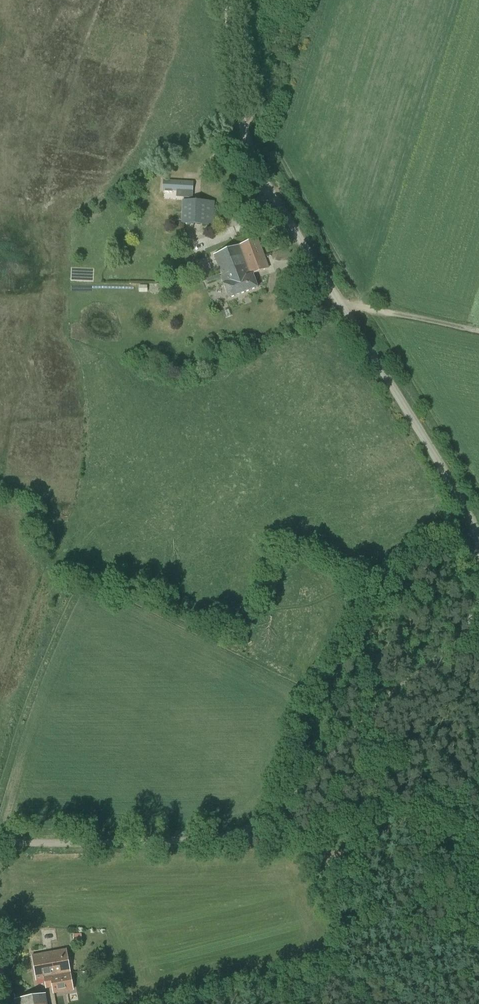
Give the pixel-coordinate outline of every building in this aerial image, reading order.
[(176,192),(184,192),(183,198),(192,199),(193,193),(193,182),(163,180),(162,191),(163,191),(163,192),(171,193),(171,191),(176,192)] [(214,226),(214,202),(182,200),(181,224),(214,226)] [(213,255),(220,274),(264,258),(257,239),(213,255)] [(264,258),(220,274),(221,275),(207,280),(208,284),(221,280),(228,298),(257,288),(252,274),(268,269),(264,258)] [(46,953),(31,955),(36,980),(44,979),(45,989),(52,988),(53,988),(53,993),(73,989),(70,973),(66,949),(46,953)] [(14,999),(15,1003),(47,1003),(45,994),(14,999)]
